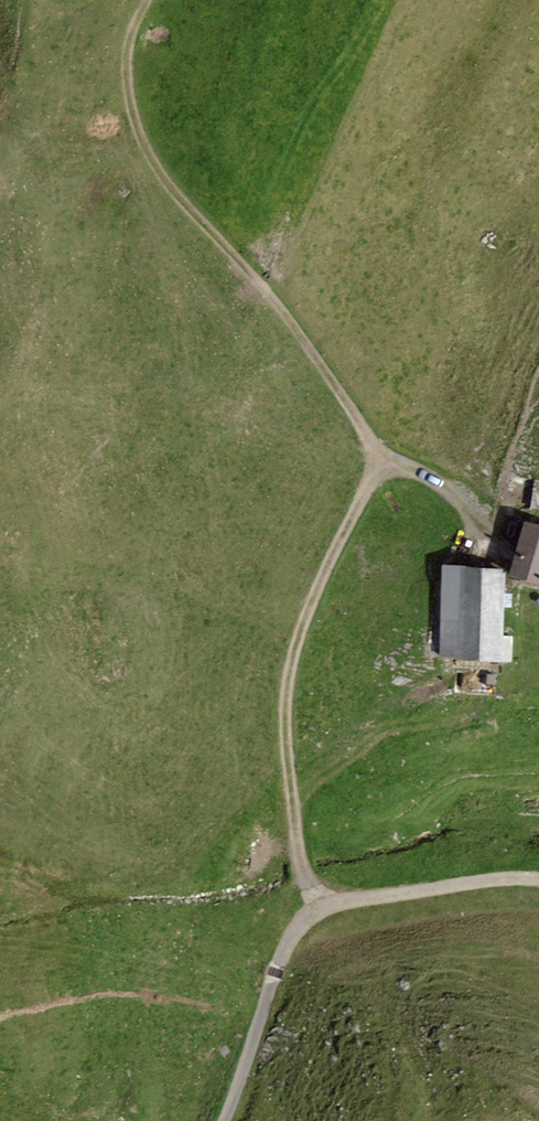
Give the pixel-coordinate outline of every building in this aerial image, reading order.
[(525,522),(512,576),(538,583),(538,525),(525,522)] [(507,570),(445,567),(440,660),(501,664),(507,570)]
